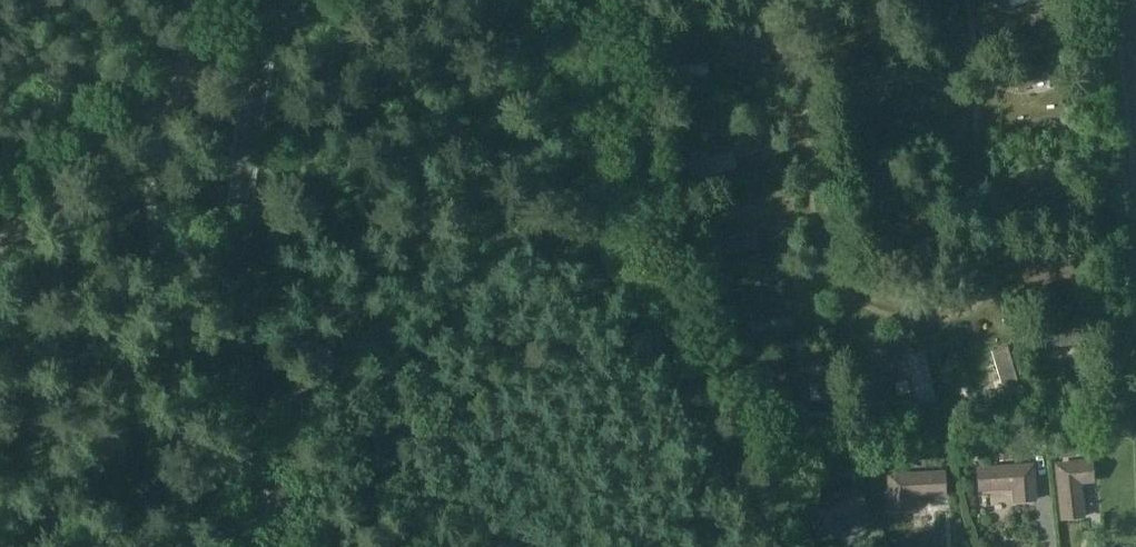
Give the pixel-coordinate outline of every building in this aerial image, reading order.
[(602,10),(597,0),(576,0),(585,17),(602,10)] [(1010,9),(1036,0),(1007,0),(1010,9)] [(1012,75),(1017,91),(1067,75),(1062,59),(1012,75)] [(663,65),(662,80),(713,83),(715,68),(663,65)] [(726,162),(688,163),(689,176),(726,175),(726,162)] [(1090,441),(1058,443),(1059,455),(1090,453),(1090,441)] [(1012,459),(1012,449),(999,450),(1000,460),(1012,459)] [(852,459),(827,461),(828,477),(853,475),(852,459)] [(1054,466),(1060,521),(1083,519),(1079,486),(1093,484),(1091,461),(1054,466)] [(1033,466),(975,470),(977,493),(1011,490),(1012,504),(1036,503),(1033,466)] [(944,473),(912,475),(886,476),(888,513),(911,512),(910,499),(945,498),(944,473)] [(865,506),(855,485),(803,508),(817,542),(838,533),(833,520),(865,506)]
